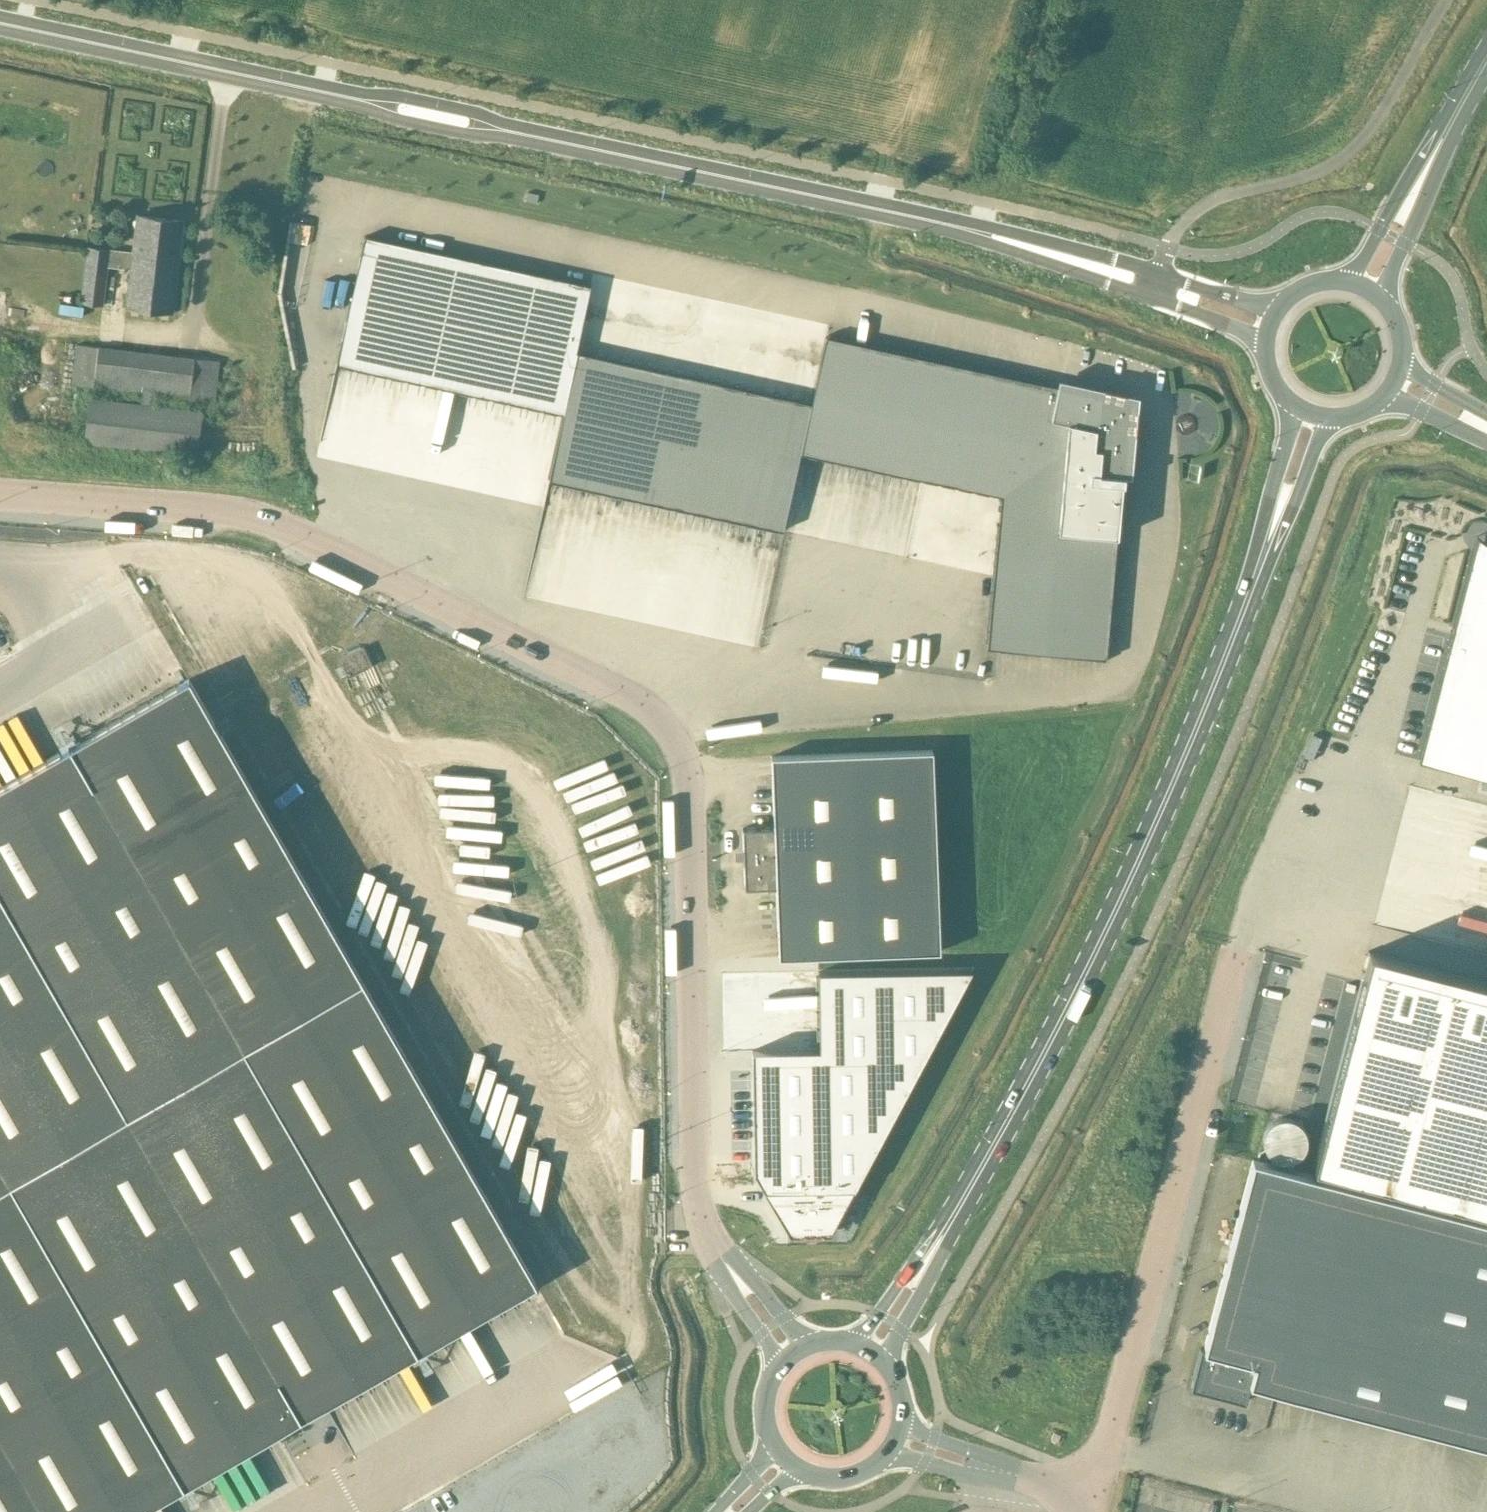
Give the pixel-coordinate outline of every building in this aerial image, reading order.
[(108,268),(131,270),(127,307),(172,313),(183,220),(138,215),(133,252),(89,247),(81,304),(104,306),(108,268)] [(365,236),(337,366),(563,415),(550,477),(784,528),(801,452),(1002,496),(988,647),(1106,659),(1123,475),(1131,476),(1138,396),(1060,379),(1059,387),(826,337),(811,403),(577,352),(591,286),(365,236)] [(221,361),(207,360),(195,358),(195,357),(98,346),(76,344),(71,385),(94,388),(142,394),(141,404),(89,398),(84,443),(198,456),(203,412),(152,406),(153,396),(190,399),(216,401),(221,361)] [(338,434),(332,432),(336,416),(327,414),(317,454),(332,458),(338,434)] [(1477,535),(1418,761),(1486,779),(1486,542),(1477,535)] [(961,566),(984,566),(984,538),(960,538),(961,566)] [(347,673),(371,665),(365,646),(341,654),(347,673)] [(0,786),(0,1511),(134,1511),(534,1283),(188,678),(0,786)] [(17,713),(8,717),(28,759),(37,754),(17,713)] [(8,762),(0,746),(0,766),(8,762)] [(774,827),(743,828),(745,888),(776,887),(779,957),(940,951),(933,750),(771,756),(774,827)] [(1312,1165),(1486,1211),(1486,981),(1369,950),(1312,1165)] [(820,1050),(753,1051),(755,1172),(790,1233),(830,1233),(970,972),(818,972),(820,1050)] [(1189,1388),(1244,1402),(1249,1382),(1486,1444),(1486,1220),(1252,1159),(1202,1349),(1199,1348),(1189,1388)]
